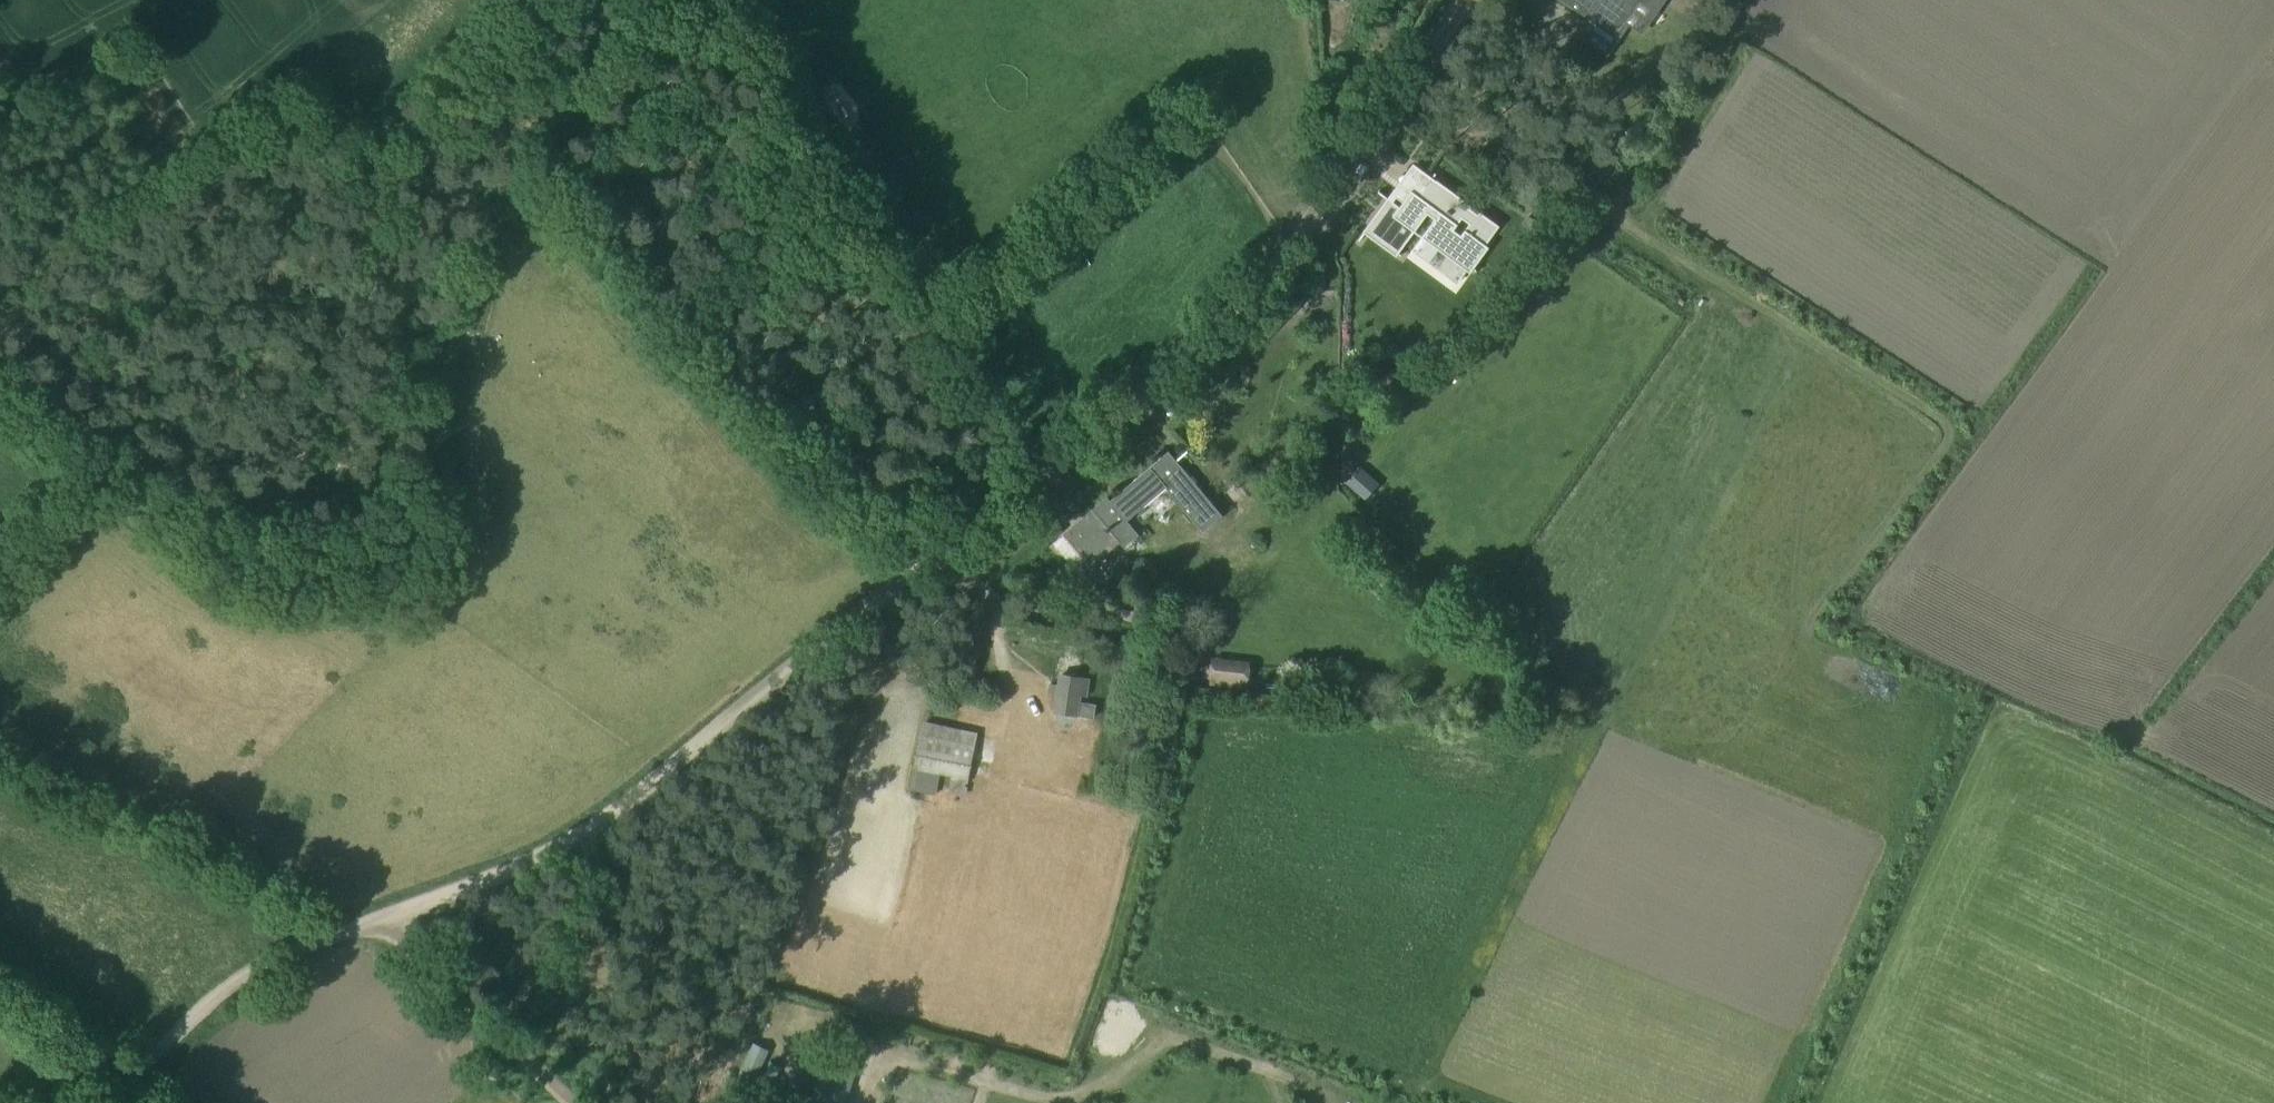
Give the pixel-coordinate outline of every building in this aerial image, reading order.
[(1656,10),(1662,0),(1562,0),(1587,18),(1577,33),(1607,55),(1629,24),(1641,32),(1656,10)] [(1469,264),(1483,245),(1484,245),(1498,225),(1478,210),(1476,212),(1469,207),(1471,205),(1432,176),(1417,196),(1419,197),(1415,202),(1400,190),(1395,196),(1403,202),(1400,206),(1379,190),(1378,192),(1387,199),(1358,238),(1359,240),(1366,230),(1400,255),(1401,253),(1398,251),(1427,212),(1435,218),(1414,246),(1417,249),(1425,238),(1466,268),(1468,265),(1469,266),(1476,271),(1477,270),(1469,264)] [(1081,575),(1091,566),(1120,541),(1117,537),(1131,525),(1127,520),(1166,487),(1203,532),(1221,516),(1176,462),(1188,451),(1187,450),(1170,465),(1163,457),(1169,452),(1168,451),(1096,512),(1093,509),(1064,534),(1065,536),(1056,544),(1054,542),(1053,543),(1081,575)] [(1209,686),(1247,689),(1249,660),(1212,657),(1209,686)] [(1096,703),(1081,701),(1082,695),(1088,696),(1091,676),(1059,672),(1054,712),(1079,715),(1079,716),(1094,718),(1096,703)] [(924,721),(922,734),(916,768),(921,769),(917,790),(937,794),(941,774),(951,776),(949,790),(965,793),(974,743),(976,731),(924,721)] [(861,1056),(865,1044),(845,1038),(842,1049),(827,1093),(824,1102),(846,1102),(861,1056)]
